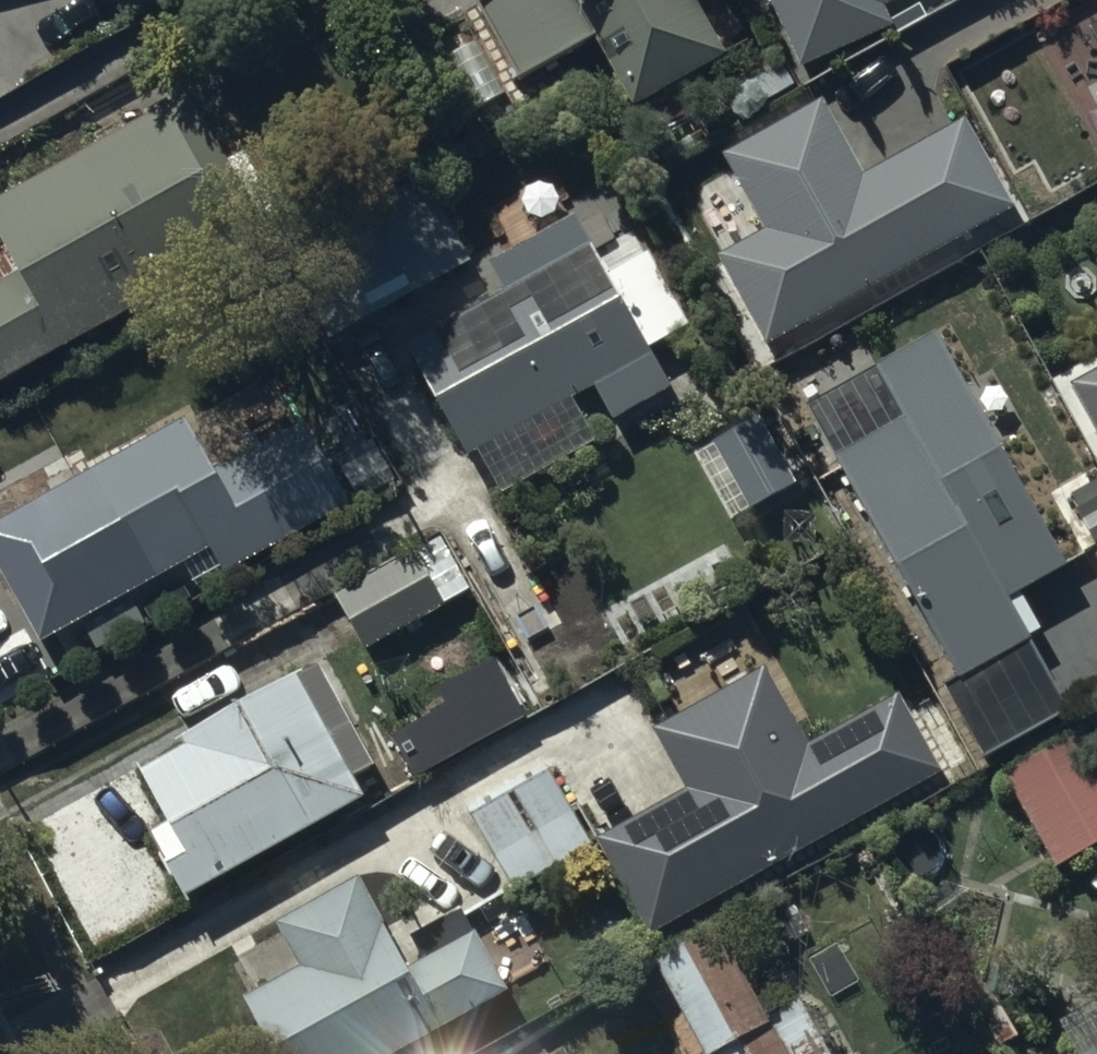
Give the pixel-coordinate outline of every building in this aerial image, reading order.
[(692,0),(484,0),(483,1),(519,68),(594,27),(632,98),(720,50),(692,0)] [(804,59),(889,22),(880,0),(778,0),(804,59)] [(1003,205),(960,128),(864,182),(818,100),(728,151),(773,231),(729,256),(772,333),(1003,205)] [(191,101),(0,205),(0,226),(23,268),(0,281),(0,377),(264,234),(191,101)] [(376,310),(468,261),(435,202),(343,251),(376,310)] [(667,388),(570,220),(495,263),(513,292),(414,349),(471,448),(595,377),(618,416),(667,388)] [(985,756),(1068,710),(1005,598),(1065,564),(936,335),(882,366),(911,416),(839,456),(964,677),(946,686),(985,756)] [(1074,386),(1096,428),(1096,373),(1074,386)] [(186,416),(0,521),(0,553),(46,635),(212,542),(224,564),(345,497),(303,420),(216,469),(186,416)] [(797,483),(759,417),(716,442),(753,508),(797,483)] [(474,588),(443,531),(336,588),(368,646),(474,588)] [(370,765),(319,672),(150,764),(181,819),(157,832),(189,890),(361,795),(350,775),(370,765)] [(931,768),(893,701),(805,750),(763,675),(665,731),(699,792),(609,843),(655,924),(931,768)] [(1084,737),(1006,782),(1054,865),(1096,841),(1096,759),(1084,737)] [(473,808),(515,884),(588,843),(546,767),(473,808)] [(462,910),(391,948),(355,880),(284,918),(311,968),(253,999),(283,1053),(386,1053),(505,990),(462,910)] [(657,963),(708,1053),(831,1053),(800,998),(768,1016),(719,928),(667,957),(657,963)]
